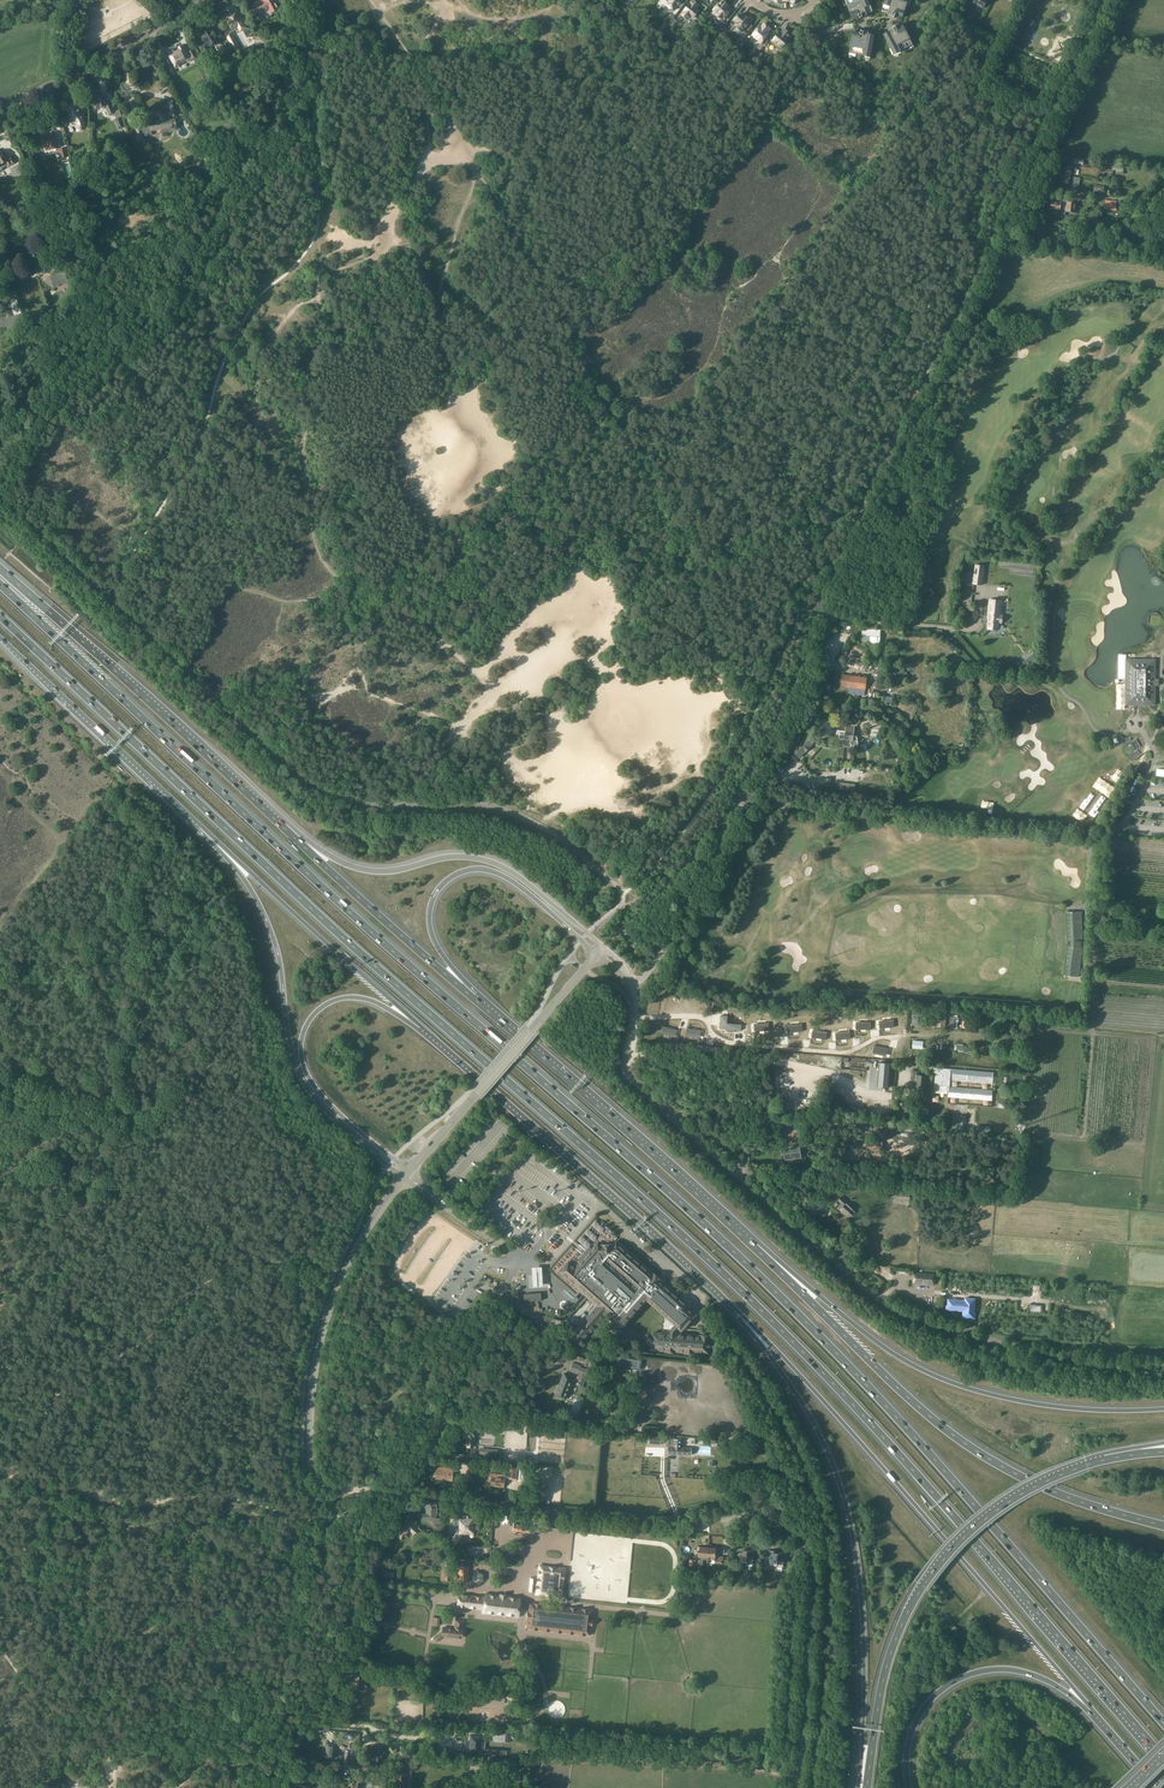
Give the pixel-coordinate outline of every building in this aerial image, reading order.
[(255,18),(254,16),(263,11),(264,12),(270,9),(271,13),(277,10),(278,9),(274,1),(274,0),(261,0),(256,2),(257,4),(256,4),(254,5),(254,7),(249,9),(256,21),(257,21),(255,18)] [(675,10),(682,1),(681,0),(668,0),(670,1),(667,4),(675,10)] [(873,12),(869,0),(846,0),(853,19),(859,17),(860,19),(861,19),(861,18),(867,16),(867,14),(873,12)] [(882,11),(888,13),(888,15),(892,16),(892,17),(895,18),(896,15),(902,18),(908,0),(885,0),(882,11)] [(968,0),(983,8),(988,0),(968,0)] [(682,15),(686,18),(689,15),(693,18),(699,11),(696,9),(699,6),(693,1),(690,4),(684,11),(685,11),(682,15)] [(718,15),(722,19),(723,18),(725,20),(731,11),(729,10),(726,8),(729,6),(723,1),(722,3),(721,3),(720,4),(719,3),(715,8),(719,12),(718,15)] [(239,22),(235,14),(226,19),(232,30),(240,25),(242,29),(246,26),(243,20),(239,22)] [(734,20),(733,22),(736,24),(735,25),(743,31),(750,22),(746,19),(748,17),(744,14),(741,17),(738,15),(734,20)] [(670,15),(665,22),(668,24),(669,23),(673,18),(670,15)] [(668,24),(672,27),(677,21),(673,18),(669,23),(668,24)] [(716,29),(719,32),(726,24),(722,21),(716,29)] [(719,32),(723,35),(729,27),(726,24),(719,32)] [(760,26),(752,35),(761,43),(769,34),(768,33),(771,29),(764,24),(761,27),(760,26)] [(884,35),(894,54),(913,45),(903,25),(897,29),(895,26),(893,27),(893,28),(889,30),(890,32),(884,35)] [(199,35),(204,43),(198,47),(206,59),(212,55),(207,48),(223,38),(218,29),(213,32),(211,28),(199,35)] [(771,44),(778,49),(779,50),(781,48),(782,49),(790,39),(789,37),(791,34),(784,29),(781,33),(780,32),(773,41),(771,44)] [(849,53),(870,57),(875,36),(868,34),(869,32),(862,31),(854,30),(849,53)] [(167,52),(170,57),(169,58),(175,69),(180,66),(179,65),(186,61),(187,63),(196,58),(196,56),(191,49),(188,51),(187,50),(184,45),(173,50),(173,49),(167,52)] [(751,55),(754,58),(759,52),(756,49),(751,55)] [(762,54),(759,52),(754,58),(757,60),(762,54)] [(175,74),(171,66),(166,68),(171,76),(175,74)] [(101,92),(93,95),(97,104),(93,105),(95,110),(103,107),(104,109),(107,108),(110,116),(114,114),(113,111),(113,110),(109,101),(106,103),(101,92)] [(171,115),(160,117),(160,120),(149,122),(150,131),(161,130),(162,134),(168,133),(168,129),(176,128),(175,114),(180,113),(177,100),(170,101),(171,115)] [(73,126),(75,125),(81,130),(85,125),(82,118),(80,116),(77,104),(75,105),(74,103),(70,104),(69,106),(67,107),(70,119),(70,120),(71,124),(73,126)] [(55,133),(42,136),(45,151),(56,148),(58,148),(55,133)] [(59,149),(58,148),(56,148),(57,152),(59,151),(61,158),(68,157),(66,147),(59,149)] [(15,163),(12,156),(8,158),(6,154),(3,155),(2,151),(0,152),(0,171),(3,170),(2,168),(8,165),(8,166),(15,163)] [(1062,172),(1071,174),(1075,175),(1076,167),(1071,166),(1070,167),(1063,166),(1062,172)] [(1062,172),(1060,182),(1069,184),(1070,180),(1074,181),(1074,184),(1079,185),(1080,178),(1071,176),(1071,174),(1062,172)] [(1067,202),(1067,200),(1062,200),(1062,202),(1061,202),(1061,201),(1052,200),(1051,209),(1059,210),(1059,212),(1065,212),(1065,208),(1066,208),(1066,212),(1075,212),(1076,203),(1067,202)] [(1105,200),(1104,209),(1116,210),(1117,201),(1105,200)] [(1126,239),(1140,237),(1138,225),(1124,227),(1126,239)] [(24,279),(20,266),(14,268),(17,281),(24,279)] [(51,277),(54,288),(68,283),(65,272),(51,277)] [(16,298),(9,300),(14,316),(21,313),(16,298)] [(973,584),(982,585),(985,568),(984,568),(985,566),(975,564),(973,584)] [(989,614),(988,624),(988,629),(998,630),(999,615),(1000,615),(1002,601),(990,600),(988,614),(989,614)] [(861,642),(877,643),(878,630),(862,629),(861,642)] [(1029,662),(1033,660),(1033,653),(1024,661),(1027,664),(1028,663),(1028,664),(1030,663),(1029,662)] [(1125,659),(1125,706),(1156,706),(1156,686),(1159,686),(1159,679),(1156,679),(1156,659),(1125,659)] [(843,675),(841,687),(849,687),(848,693),(864,695),(865,689),(865,690),(867,678),(843,675)] [(837,730),(837,734),(840,734),(839,739),(843,740),(850,741),(851,747),(858,746),(858,744),(857,737),(857,736),(856,736),(857,732),(857,730),(854,730),(855,725),(857,726),(858,721),(850,720),(849,725),(846,724),(845,731),(837,730)] [(808,734),(792,751),(800,759),(805,752),(806,753),(811,747),(816,741),(808,734)] [(855,791),(855,784),(837,782),(837,789),(855,791)] [(1082,941),(1081,911),(1067,912),(1068,942),(1068,946),(1064,975),(1078,977),(1082,947),(1082,941)] [(913,1013),(912,1025),(918,1026),(918,1025),(919,1021),(919,1016),(923,1017),(923,1014),(919,1013),(919,1014),(913,1013)] [(728,1016),(721,1015),(720,1029),(726,1029),(726,1031),(735,1032),(735,1030),(741,1031),(742,1025),(727,1023),(728,1016)] [(951,1020),(951,1027),(956,1028),(956,1022),(958,1022),(959,1022),(959,1020),(959,1017),(958,1017),(959,1015),(953,1015),(953,1017),(952,1017),(951,1020)] [(933,1016),(926,1016),(925,1028),(933,1028),(933,1016)] [(939,1016),(938,1027),(945,1027),(946,1016),(939,1016)] [(985,1019),(985,1027),(995,1028),(995,1027),(995,1024),(996,1024),(997,1024),(997,1021),(998,1021),(998,1019),(994,1018),(994,1020),(985,1019)] [(975,1019),(974,1029),(979,1030),(980,1025),(980,1024),(984,1024),(985,1019),(975,1019)] [(893,1020),(879,1021),(880,1028),(894,1027),(893,1020)] [(871,1022),(856,1022),(856,1029),(870,1030),(871,1022)] [(769,1023),(754,1024),(755,1031),(769,1031),(769,1023)] [(1025,1023),(1025,1033),(1033,1034),(1033,1028),(1034,1024),(1025,1023)] [(802,1024),(787,1025),(788,1033),(803,1032),(802,1024)] [(677,1031),(663,1027),(661,1034),(675,1038),(677,1031)] [(701,1031),(687,1028),(686,1036),(700,1038),(701,1031)] [(827,1032),(813,1030),(812,1037),(826,1040),(827,1032)] [(850,1031),(835,1032),(836,1040),(851,1039),(850,1031)] [(913,1040),(913,1049),(923,1049),(924,1041),(913,1040)] [(888,1049),(874,1046),(872,1053),(886,1057),(888,1049)] [(880,1064),(877,1087),(889,1089),(892,1065),(880,1064)] [(933,1067),(933,1072),(934,1073),(935,1073),(935,1079),(934,1085),(948,1087),(947,1092),(949,1092),(992,1095),(993,1090),(950,1087),(950,1080),(951,1074),(993,1077),(994,1072),(951,1069),(949,1069),(933,1067)] [(916,1082),(915,1090),(926,1091),(927,1076),(917,1075),(918,1072),(913,1072),(913,1081),(916,1082)] [(803,1142),(801,1129),(788,1131),(790,1144),(803,1142)] [(831,1138),(816,1136),(816,1144),(830,1145),(831,1138)] [(863,1147),(871,1148),(871,1151),(882,1151),(883,1139),(871,1138),(871,1137),(866,1137),(866,1138),(863,1138),(863,1140),(863,1147)] [(802,1159),(800,1144),(783,1146),(785,1161),(802,1159)] [(911,1189),(911,1187),(904,1186),(904,1193),(894,1192),(893,1198),(898,1198),(898,1200),(910,1201),(910,1197),(915,1197),(916,1189),(911,1189)] [(841,1203),(837,1208),(839,1209),(850,1219),(856,1213),(849,1205),(849,1204),(844,1200),(846,1198),(842,1195),(837,1200),(839,1202),(841,1203)] [(570,1262),(561,1272),(596,1303),(595,1304),(597,1306),(570,1336),(579,1344),(610,1310),(618,1318),(609,1327),(632,1348),(640,1339),(623,1324),(626,1321),(625,1320),(647,1296),(669,1316),(667,1335),(666,1335),(666,1333),(653,1332),(652,1349),(666,1350),(666,1351),(676,1352),(676,1351),(685,1352),(685,1353),(695,1353),(696,1352),(710,1353),(711,1336),(701,1335),(701,1336),(678,1334),(679,1319),(681,1316),(699,1332),(707,1324),(703,1320),(704,1319),(662,1281),(662,1280),(654,1272),(653,1273),(617,1241),(614,1244),(602,1245),(598,1241),(592,1248),(590,1247),(579,1258),(581,1260),(576,1266),(570,1262)] [(936,1277),(935,1273),(915,1271),(913,1275),(913,1280),(914,1283),(934,1285),(936,1282),(936,1277)] [(541,1293),(524,1294),(525,1302),(542,1300),(541,1293)] [(948,1303),(948,1312),(964,1313),(963,1319),(973,1319),(973,1300),(965,1300),(964,1304),(948,1303)] [(606,1354),(605,1362),(615,1363),(614,1370),(620,1371),(621,1364),(623,1365),(623,1367),(640,1370),(642,1360),(617,1356),(616,1356),(614,1356),(614,1355),(606,1354)] [(580,1375),(578,1380),(584,1381),(588,1370),(581,1367),(578,1374),(580,1375)] [(564,1374),(556,1396),(566,1400),(573,1382),(568,1380),(570,1376),(564,1374)] [(621,1422),(621,1409),(612,1409),(612,1422),(621,1422)] [(468,1436),(467,1447),(473,1447),(473,1432),(476,1433),(477,1428),(464,1428),(464,1436),(468,1436)] [(650,1443),(661,1445),(662,1436),(650,1435),(650,1443)] [(666,1443),(666,1446),(669,1446),(668,1454),(692,1455),(692,1448),(682,1448),(682,1439),(674,1439),(674,1441),(672,1441),(671,1444),(666,1443)] [(484,1448),(484,1454),(488,1455),(487,1456),(497,1457),(498,1455),(498,1452),(498,1449),(488,1448),(484,1448)] [(443,1479),(443,1480),(452,1481),(452,1468),(433,1467),(433,1474),(435,1474),(435,1478),(443,1479)] [(490,1485),(503,1486),(504,1478),(509,1478),(509,1479),(517,1480),(519,1470),(510,1469),(509,1475),(489,1473),(489,1479),(491,1480),(490,1485)] [(435,1504),(435,1502),(426,1502),(427,1514),(422,1514),(423,1518),(426,1518),(426,1519),(432,1519),(432,1524),(435,1523),(436,1529),(443,1529),(442,1523),(441,1523),(440,1518),(436,1518),(435,1514),(437,1514),(436,1504),(435,1504)] [(406,1536),(405,1536),(410,1531),(413,1534),(418,1529),(417,1528),(419,1527),(409,1517),(404,1523),(406,1525),(400,1531),(397,1537),(404,1540),(406,1536)] [(460,1519),(460,1518),(454,1519),(454,1521),(451,1524),(454,1527),(455,1534),(448,1542),(452,1546),(460,1538),(458,1536),(461,1533),(473,1532),(472,1520),(460,1520),(460,1519)] [(530,1533),(531,1525),(514,1523),(513,1531),(530,1533)] [(709,1553),(709,1547),(697,1546),(697,1550),(699,1550),(698,1555),(697,1555),(696,1560),(690,1559),(690,1565),(696,1566),(696,1565),(703,1565),(703,1559),(709,1559),(709,1553)] [(709,1547),(709,1553),(709,1559),(715,1560),(715,1563),(723,1563),(723,1556),(719,1556),(719,1551),(716,1550),(716,1548),(709,1547)] [(743,1553),(739,1553),(739,1563),(743,1564),(744,1562),(746,1562),(746,1564),(753,1564),(754,1557),(758,1557),(759,1551),(743,1550),(743,1553)] [(768,1550),(768,1557),(770,1557),(769,1565),(777,1565),(777,1566),(784,1567),(784,1553),(776,1553),(776,1551),(768,1550)] [(442,1571),(444,1571),(444,1580),(450,1580),(450,1560),(450,1557),(449,1557),(449,1554),(442,1554),(442,1568),(442,1571)] [(421,1564),(434,1566),(435,1558),(421,1557),(421,1564)] [(539,1565),(536,1594),(562,1597),(565,1568),(539,1565)] [(456,1585),(464,1586),(464,1582),(468,1582),(468,1566),(457,1566),(456,1585)] [(483,1612),(519,1616),(521,1598),(506,1596),(506,1594),(500,1594),(500,1596),(485,1594),(485,1597),(458,1594),(457,1606),(483,1609),(483,1612)] [(527,1610),(526,1620),(527,1620),(527,1624),(526,1628),(590,1636),(591,1627),(592,1627),(592,1622),(593,1618),(592,1618),(593,1610),(529,1602),(528,1610),(527,1610)] [(442,1630),(437,1634),(440,1638),(444,1635),(461,1637),(463,1620),(455,1619),(454,1628),(443,1627),(442,1630)] [(386,1677),(385,1679),(406,1682),(407,1674),(403,1674),(386,1672),(386,1677)] [(353,1688),(362,1689),(363,1674),(354,1673),(354,1678),(350,1678),(350,1683),(354,1684),(353,1688)] [(506,1750),(485,1748),(480,1748),(480,1741),(481,1737),(470,1736),(469,1750),(479,1751),(478,1754),(506,1756),(506,1750)] [(334,1754),(335,1754),(336,1743),(334,1742),(334,1744),(325,1743),(324,1758),(334,1759),(334,1754)] [(345,1750),(344,1761),(349,1762),(350,1759),(356,1759),(356,1756),(356,1748),(356,1744),(349,1743),(349,1748),(350,1748),(350,1751),(349,1751),(345,1750)] [(384,1750),(383,1750),(383,1746),(373,1745),(372,1759),(382,1760),(382,1755),(384,1755),(384,1754),(385,1751),(384,1750)] [(489,1766),(509,1767),(509,1759),(489,1758),(489,1766)] [(523,1772),(533,1773),(533,1760),(524,1760),(524,1762),(515,1761),(515,1759),(509,1759),(509,1767),(523,1768),(523,1772)] [(399,1765),(398,1787),(406,1787),(407,1766),(399,1765)] [(468,1781),(468,1783),(476,1785),(477,1782),(478,1774),(469,1772),(468,1781)] [(330,1787),(331,1787),(344,1787),(344,1784),(339,1783),(340,1776),(333,1775),(330,1787)] [(351,1787),(361,1787),(363,1777),(357,1776),(356,1779),(353,1779),(352,1786),(351,1787)]
